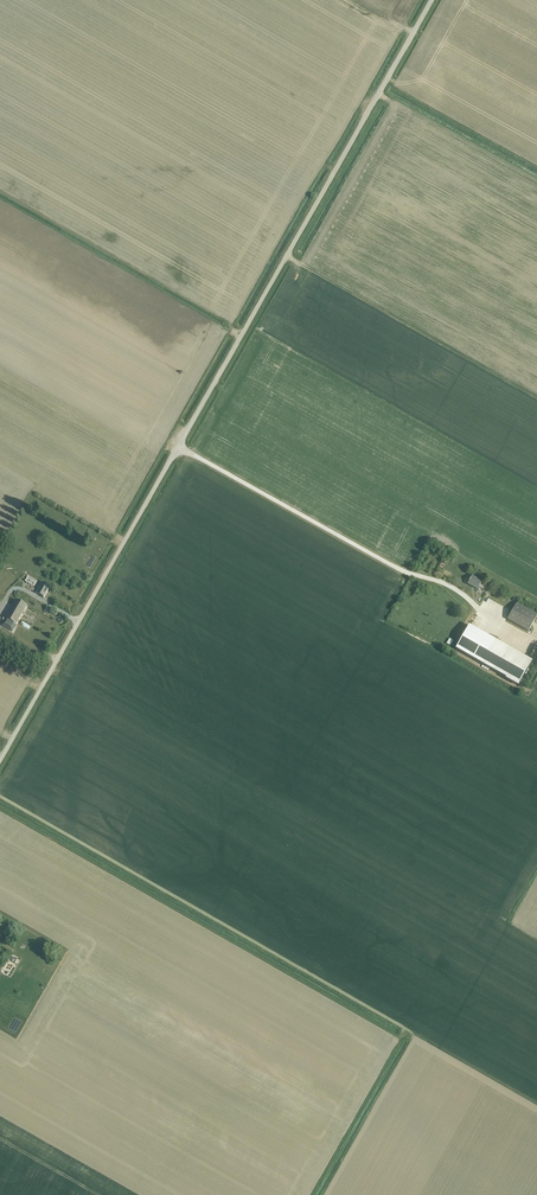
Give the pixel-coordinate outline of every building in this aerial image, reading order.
[(468,584),(478,590),(479,588),(483,590),(486,585),(482,583),(482,582),(472,576),(468,584)] [(25,582),(34,587),(37,582),(28,577),(25,582)] [(37,594),(44,598),(50,587),(43,583),(40,587),(39,586),(38,589),(39,590),(37,594)] [(17,624),(27,607),(16,600),(6,618),(2,625),(12,632),(17,624)] [(528,631),(536,616),(516,604),(508,620),(528,631)] [(481,664),(494,640),(493,639),(469,626),(460,642),(456,649),(481,664)] [(519,685),(532,661),(494,640),(481,664),(519,685)]
